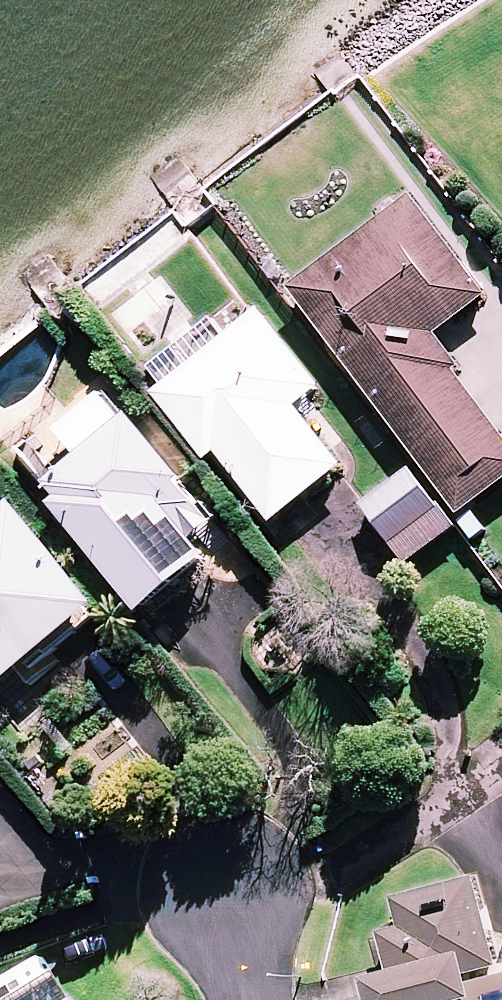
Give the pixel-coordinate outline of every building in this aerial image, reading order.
[(435,334),(487,295),(413,196),(289,288),(459,515),(501,483),(501,433),(455,371),(460,367),(435,334)] [(324,387),(260,309),(227,336),(164,386),(154,394),(207,460),(216,453),(273,522),(345,464),(299,407),(324,387)] [(164,386),(227,336),(212,318),(149,368),(164,386)] [(80,456),(125,419),(105,394),(59,431),(80,456)] [(218,518),(133,413),(125,419),(80,456),(47,483),(60,498),(53,504),(141,612),(210,557),(194,537),(218,518)] [(437,506),(408,469),(361,505),(390,542),(437,506)] [(12,502),(0,511),(0,685),(97,604),(12,502)] [(437,506),(390,542),(407,564),(456,527),(439,505),(437,506)] [(470,983),(467,973),(497,965),(474,876),(393,897),(401,927),(380,932),(390,972),(361,979),(367,999),(501,999),(501,974),(470,983)]
